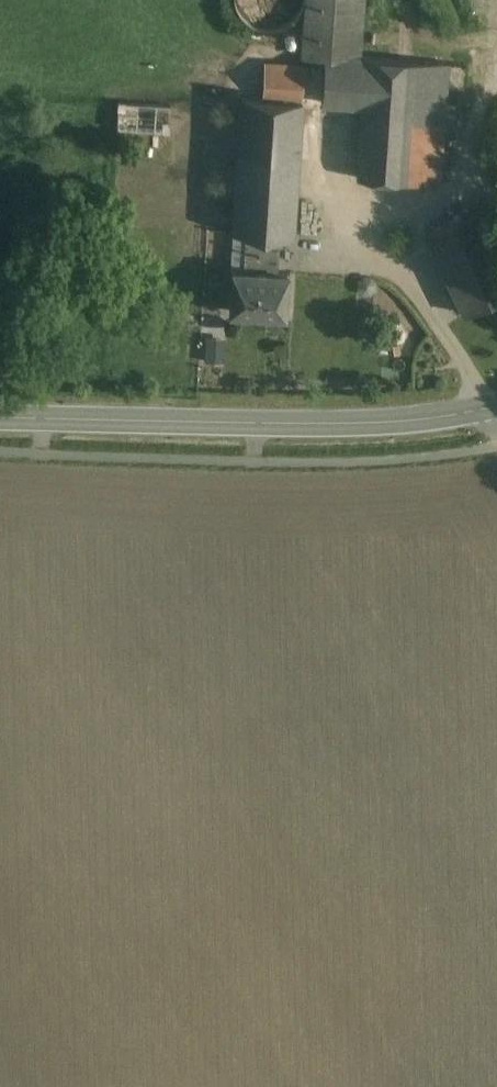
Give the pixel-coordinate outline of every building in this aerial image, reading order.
[(236,2),(241,12),(249,20),(258,26),(269,27),(280,26),(289,20),(297,12),(302,2),(302,0),(236,0),(236,2)] [(369,0),(304,0),(300,60),(324,62),(321,103),(363,106),(358,177),(442,183),(450,59),(365,53),(369,0)] [(304,95),(305,64),(264,62),(263,93),(304,95)] [(296,235),(303,96),(238,93),(231,232),(296,235)] [(169,129),(170,104),(119,103),(118,128),(169,129)] [(422,233),(463,312),(496,295),(496,263),(469,209),(422,233)] [(287,317),(290,268),(231,265),(227,313),(287,317)]
